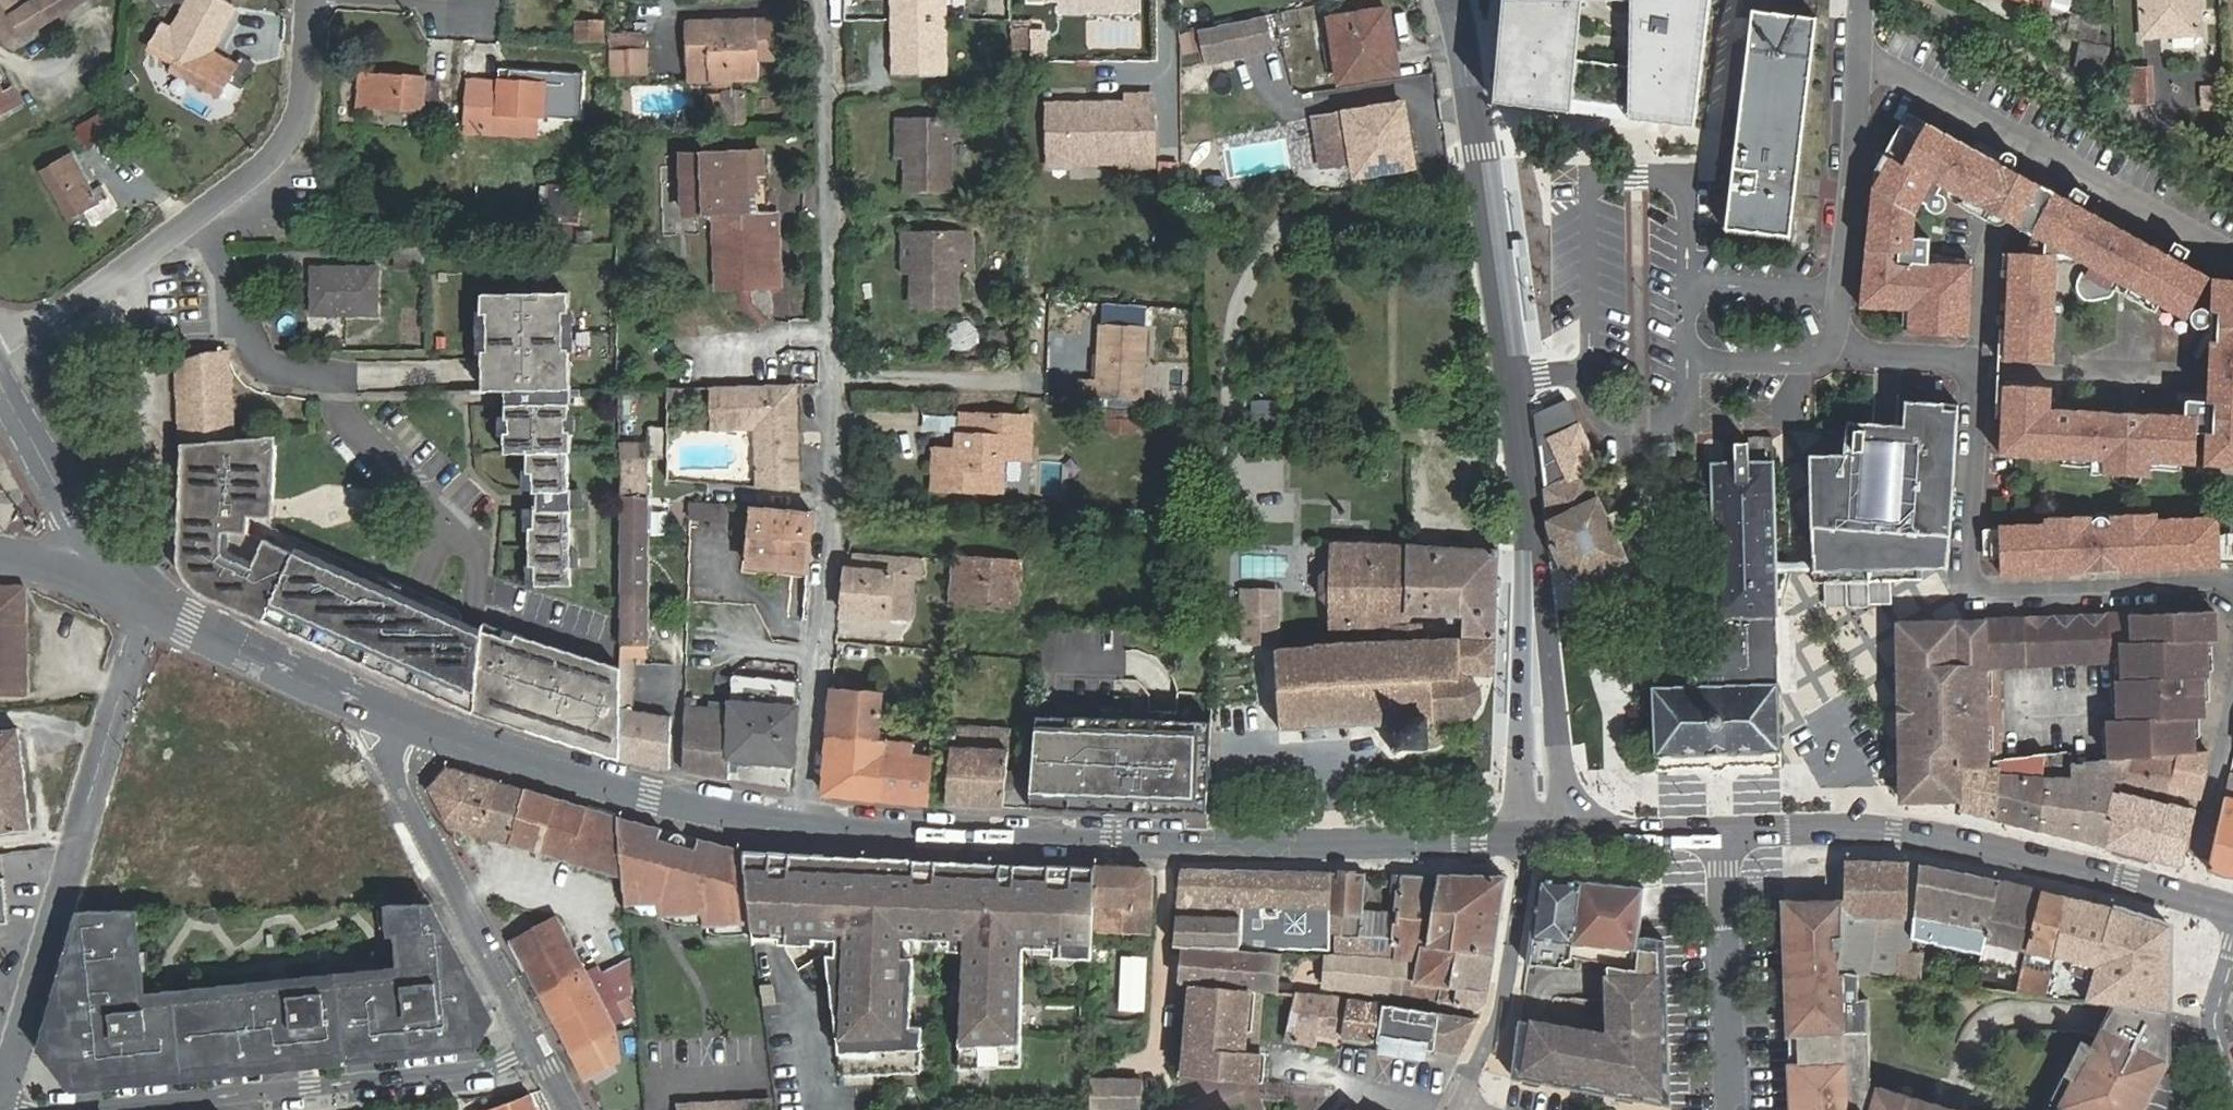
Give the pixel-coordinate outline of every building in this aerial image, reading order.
[(18,0),(0,0),(0,33),(6,45),(82,0),(34,0),(23,7),(18,0)] [(896,76),(945,75),(943,0),(894,0),(896,76)] [(1027,1),(1056,0),(1057,15),(1138,14),(1138,0),(1027,0),(1027,1)] [(1490,105),(1570,114),(1597,117),(1627,120),(1694,127),(1711,0),(1502,0),(1490,105)] [(2144,36),(2201,33),(2199,0),(2142,0),(2144,36)] [(1399,70),(1387,7),(1330,17),(1340,80),(1399,70)] [(1271,41),(1265,9),(1201,20),(1206,52),(1271,41)] [(1816,17),(1751,9),(1724,230),(1790,238),(1816,17)] [(1015,20),(1013,20),(1015,47),(1030,46),(1029,20),(1015,20)] [(574,21),(574,42),(604,42),(604,21),(574,21)] [(676,84),(747,83),(746,63),(765,62),(764,21),(698,23),(698,53),(676,53),(676,84)] [(236,65),(184,38),(168,67),(220,95),(229,81),(241,88),(254,63),(240,56),(236,65)] [(613,78),(646,76),(645,48),(612,50),(613,78)] [(2128,68),(2129,103),(2148,102),(2146,67),(2128,68)] [(425,74),(362,71),(360,107),(420,110),(420,114),(436,114),(438,85),(425,84),(425,74)] [(499,83),(467,81),(465,138),(538,142),(539,117),(559,118),(561,82),(499,78),(499,83)] [(0,93),(0,117),(10,111),(8,109),(19,103),(9,88),(0,93)] [(2202,91),(2203,111),(2219,110),(2218,90),(2202,91)] [(709,95),(709,127),(725,127),(725,94),(709,95)] [(1401,131),(1410,130),(1405,102),(1346,112),(1356,175),(1407,167),(1401,131)] [(2197,320),(2221,274),(2114,215),(2084,200),(2052,183),(2012,160),(1920,110),(1881,180),(1891,186),(1885,197),(1878,196),(1870,272),(1868,294),(1916,297),(1914,316),(1914,322),(1974,326),(1978,255),(1934,252),(1936,228),(1920,227),(1921,203),(1923,203),(1931,188),(1945,196),(1944,199),(1944,201),(1944,204),(1945,206),(1947,208),(1950,209),(1952,209),(1955,209),(1957,209),(1960,207),(1961,206),(1961,196),(1960,194),(1957,192),(1963,183),(1974,189),(1969,198),(1985,207),(1990,198),(2032,222),(2074,244),(2090,251),(2091,255),(2100,260),(2091,278),(2090,282),(2090,287),(2092,292),(2095,295),(2100,298),(2105,298),(2109,297),(2114,295),(2118,294),(2121,294),(2127,295),(2136,278),(2146,284),(2142,291),(2170,306),(2174,298),(2180,304),(2177,309),(2197,320)] [(1323,165),(1354,160),(1346,112),(1315,117),(1323,165)] [(917,155),(917,188),(961,188),(962,133),(976,133),(975,115),(907,116),(908,155),(917,155)] [(1416,166),(1410,130),(1401,131),(1407,167),(1416,166)] [(704,214),(704,289),(770,287),(768,213),(758,213),(757,176),(740,176),(740,155),(711,156),(711,150),(696,150),(696,156),(673,156),(675,215),(704,214)] [(100,202),(73,156),(45,171),(74,220),(86,213),(92,224),(115,210),(108,197),(100,202)] [(1227,176),(1211,176),(1211,190),(1227,190),(1227,176)] [(582,221),(583,186),(549,185),(548,220),(582,221)] [(922,270),(923,303),(966,302),(965,252),(981,252),(981,233),(913,234),(913,270),(922,270)] [(396,245),(396,269),(425,269),(425,244),(396,245)] [(2066,257),(2067,249),(2029,246),(2018,246),(2016,290),(2032,292),(2031,308),(2026,307),(2016,306),(2014,320),(2008,319),(2006,354),(2060,357),(2066,268),(2060,264),(2066,257)] [(309,268),(308,317),(377,317),(377,269),(309,268)] [(2058,382),(2012,378),(2005,378),(2002,411),(2009,411),(2007,449),(2067,453),(2067,460),(2097,462),(2097,469),(2155,473),(2155,466),(2184,468),(2185,461),(2201,461),(2203,429),(2211,429),(2209,462),(2232,463),(2232,274),(2217,297),(2217,307),(2215,340),(2212,398),(2192,397),(2190,414),(2057,407),(2058,382)] [(236,440),(230,348),(225,350),(223,349),(207,350),(202,279),(174,286),(182,445),(236,440)] [(567,293),(477,295),(478,317),(485,317),(486,353),(481,355),(481,392),(506,392),(506,419),(511,419),(511,438),(506,438),(506,452),(531,452),(532,584),(568,584),(567,457),(572,457),(571,432),(565,432),(565,422),(568,419),(568,408),(572,406),(569,354),(562,352),(562,318),(567,318),(567,293)] [(1141,326),(1096,324),(1094,379),(1078,379),(1077,397),(1147,399),(1149,361),(1140,361),(1141,326)] [(1000,330),(979,330),(978,356),(999,357),(1000,330)] [(755,429),(757,488),(798,491),(795,384),(710,386),(711,430),(755,429)] [(668,387),(668,401),(681,401),(680,386),(668,387)] [(1598,465),(1568,400),(1537,412),(1549,524),(1554,539),(1552,545),(1562,569),(1567,570),(1577,590),(1594,583),(1591,575),(1626,558),(1586,471),(1598,465)] [(1900,430),(1842,429),(1842,459),(1814,459),(1814,473),(1812,579),(1844,579),(1844,576),(1922,577),(1922,564),(1954,565),(1956,465),(1960,466),(1961,401),(1900,400),(1900,409),(1901,409),(1900,430)] [(970,449),(947,448),(946,490),(1008,491),(1009,459),(1044,460),(1046,418),(971,415),(970,449)] [(1165,423),(1125,421),(1124,440),(1164,442),(1165,423)] [(667,426),(650,425),(649,456),(667,456),(667,426)] [(268,523),(273,437),(236,440),(182,445),(184,482),(173,568),(195,589),(476,716),(618,760),(619,670),(479,630),(253,538),(246,535),(247,522),(268,523)] [(618,760),(667,769),(667,716),(630,711),(630,658),(646,658),(648,498),(646,498),(646,457),(622,457),(619,670),(618,760)] [(1693,687),(1654,687),(1658,768),(1780,764),(1779,723),(1778,681),(1774,681),(1772,613),(1776,613),(1773,461),(1712,462),(1717,616),(1709,616),(1712,622),(1714,631),(1715,642),(1715,652),(1713,660),(1711,666),(1708,670),(1703,674),(1698,676),(1693,676),(1693,687)] [(690,502),(689,539),(726,543),(728,506),(690,502)] [(811,514),(751,508),(748,566),(806,571),(811,514)] [(2003,565),(2003,571),(2220,566),(2218,514),(2157,515),(2157,511),(2048,514),(2048,519),(2002,521),(2003,565)] [(1410,545),(1330,540),(1330,563),(1321,574),(1320,591),(1329,606),(1329,626),(1384,629),(1384,603),(1390,603),(1390,596),(1407,597),(1410,545)] [(1498,581),(1498,551),(1410,545),(1407,597),(1390,596),(1390,603),(1384,603),(1384,629),(1392,629),(1392,623),(1408,624),(1408,617),(1446,619),(1446,625),(1463,626),(1463,637),(1463,639),(1496,640),(1498,581)] [(853,568),(848,568),(844,613),(910,618),(913,574),(917,574),(919,558),(854,552),(853,568)] [(1022,562),(961,557),(958,605),(1018,610),(1022,562)] [(0,586),(0,692),(24,692),(25,588),(20,586),(0,586)] [(1279,593),(1244,592),(1244,642),(1279,640),(1279,593)] [(2106,717),(2106,756),(2183,752),(2190,736),(2189,702),(2195,703),(2198,694),(2198,678),(2203,677),(2202,641),(2213,640),(2213,612),(2067,616),(1970,618),(1950,618),(1899,619),(1901,767),(1902,796),(1961,794),(1962,764),(1994,767),(1994,760),(1993,662),(2113,661),(2115,717),(2106,717)] [(1494,674),(1496,640),(1463,639),(1463,637),(1426,635),(1425,642),(1419,642),(1419,625),(1408,624),(1392,623),(1392,629),(1392,644),(1279,648),(1279,726),(1305,727),(1305,738),(1350,737),(1350,724),(1390,723),(1393,726),(1397,725),(1397,741),(1391,745),(1395,753),(1405,747),(1431,747),(1431,744),(1443,736),(1444,726),(1441,719),(1468,717),(1473,716),(1477,711),(1480,707),(1481,701),(1481,696),(1480,691),(1478,686),(1476,684),(1473,681),(1475,674),(1494,674)] [(727,757),(791,762),(797,681),(731,676),(729,704),(710,702),(710,709),(694,708),(694,700),(684,698),(682,771),(727,779),(727,757)] [(882,741),(878,740),(881,695),(833,691),(825,793),(879,799),(882,741)] [(1213,709),(1175,706),(1174,723),(1171,722),(1167,767),(1073,758),(1068,808),(1133,811),(1207,812),(1212,724),(1213,709)] [(1007,728),(950,726),(948,805),(1031,806),(1033,772),(1006,770),(1007,728)] [(20,730),(0,732),(0,831),(31,827),(20,730)] [(1073,758),(1044,756),(1046,733),(1036,732),(1033,772),(1031,806),(1068,808),(1073,758)] [(909,743),(882,741),(879,799),(928,804),(931,759),(908,756),(909,743)] [(2170,789),(2199,797),(2209,752),(2178,754),(2170,789)] [(2056,762),(2055,753),(1994,760),(1994,767),(1996,817),(2108,845),(2121,790),(2114,788),(2117,776),(2124,777),(2128,758),(2072,763),(2072,776),(2056,775),(2056,764),(2048,765),(2048,763),(2056,762)] [(2124,777),(2170,789),(2178,754),(2128,758),(2124,777)] [(1961,807),(1996,817),(1994,767),(1962,764),(1961,794),(1961,807)] [(619,817),(446,766),(431,785),(448,828),(626,877),(619,817)] [(2155,857),(2168,803),(2121,790),(2108,845),(2155,857)] [(2226,797),(2210,869),(2221,872),(2232,875),(2232,799),(2226,797)] [(2184,864),(2196,810),(2168,803),(2155,857),(2184,864)] [(651,827),(619,817),(626,877),(629,909),(665,904),(665,908),(675,907),(676,917),(710,912),(712,926),(753,921),(745,849),(744,845),(699,836),(697,848),(687,847),(687,844),(687,842),(687,840),(687,838),(686,836),(684,834),(682,833),(680,833),(679,833),(677,834),(675,836),(674,837),(673,839),(673,841),(672,844),(662,842),(664,830),(651,827)] [(1064,959),(1097,960),(1098,931),(1099,867),(911,859),(832,854),(745,849),(753,921),(755,933),(785,934),(785,939),(818,941),(819,936),(847,937),(846,960),(830,959),(845,1079),(921,1074),(923,1028),(912,1028),(915,959),(895,958),(896,939),(966,943),(959,1071),(1022,1066),(1028,944),(1065,946),(1064,959)] [(1914,935),(1922,863),(1912,862),(1845,859),(1843,903),(1841,969),(1863,972),(1895,975),(1898,949),(1912,951),(1914,935)] [(1983,951),(1997,879),(1922,863),(1914,935),(1983,951)] [(1098,931),(1150,934),(1154,877),(1148,869),(1099,867),(1098,931)] [(1331,905),(1332,872),(1183,870),(1176,941),(1331,944),(1331,905)] [(1331,905),(1337,905),(1339,945),(1423,956),(1424,948),(1495,952),(1500,924),(1467,922),(1468,874),(1402,874),(1402,907),(1366,905),(1367,873),(1332,872),(1331,905)] [(1507,883),(1504,874),(1468,874),(1467,922),(1500,924),(1507,883)] [(1570,956),(1583,880),(1540,875),(1528,962),(1573,967),(1574,961),(1569,960),(1570,956)] [(2027,948),(2042,890),(1997,879),(1983,951),(1977,984),(2016,989),(2019,978),(2002,973),(2009,944),(2027,948)] [(1638,937),(1645,886),(1583,880),(1570,956),(1635,964),(1638,937)] [(2054,956),(2070,896),(2042,890),(2027,948),(2019,978),(2016,989),(2044,992),(2050,971),(2043,970),(2047,954),(2054,956)] [(2167,1058),(2167,1005),(2170,978),(2170,924),(2112,906),(2070,896),(2054,956),(2050,971),(2044,992),(2115,999),(2094,1042),(2083,1036),(2046,1109),(2140,1109),(2167,1058)] [(1784,901),(1792,1109),(1959,1109),(1876,1082),(1872,996),(1864,996),(1863,972),(1841,969),(1843,903),(1784,901)] [(389,935),(392,965),(139,993),(129,907),(82,907),(60,982),(62,1004),(65,1004),(67,1025),(47,1027),(51,1060),(70,1058),(74,1089),(472,1045),(486,1017),(458,964),(443,965),(439,927),(425,903),(378,903),(382,936),(389,935)] [(558,921),(513,946),(580,1084),(617,1067),(612,1031),(602,1011),(612,1006),(595,971),(585,976),(558,921)] [(1638,937),(1635,964),(1634,969),(1609,966),(1610,1039),(1521,1021),(1516,1079),(1669,1104),(1666,939),(1638,937)] [(1284,946),(1186,945),(1182,983),(1196,984),(1263,989),(1278,990),(1284,946)] [(1423,956),(1423,960),(1420,960),(1420,963),(1331,952),(1326,983),(1395,993),(1395,991),(1480,1005),(1486,1001),(1495,952),(1424,948),(1423,956)] [(1187,1074),(1261,1080),(1263,1051),(1252,1050),(1254,1031),(1259,1031),(1263,989),(1196,984),(1187,1074)] [(1328,994),(1295,992),(1288,1034),(1288,1038),(1318,1044),(1320,1034),(1343,1037),(1350,997),(1328,994)] [(1382,1001),(1350,997),(1343,1037),(1374,1041),(1382,1001)] [(1462,1053),(1478,1016),(1382,1001),(1374,1041),(1462,1053)] [(1141,1108),(1142,1078),(1094,1077),(1093,1109),(1141,1108)] [(492,1109),(535,1109),(528,1094),(492,1109)] [(686,1104),(686,1109),(773,1109),(772,1098),(686,1104)]
